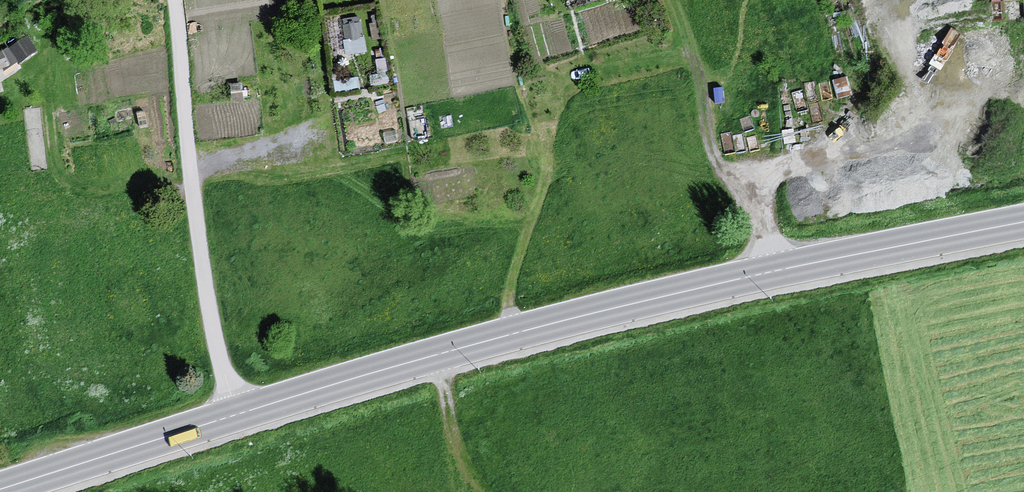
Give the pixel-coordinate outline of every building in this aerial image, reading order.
[(2,46),(8,59),(34,48),(29,35),(2,46)]
